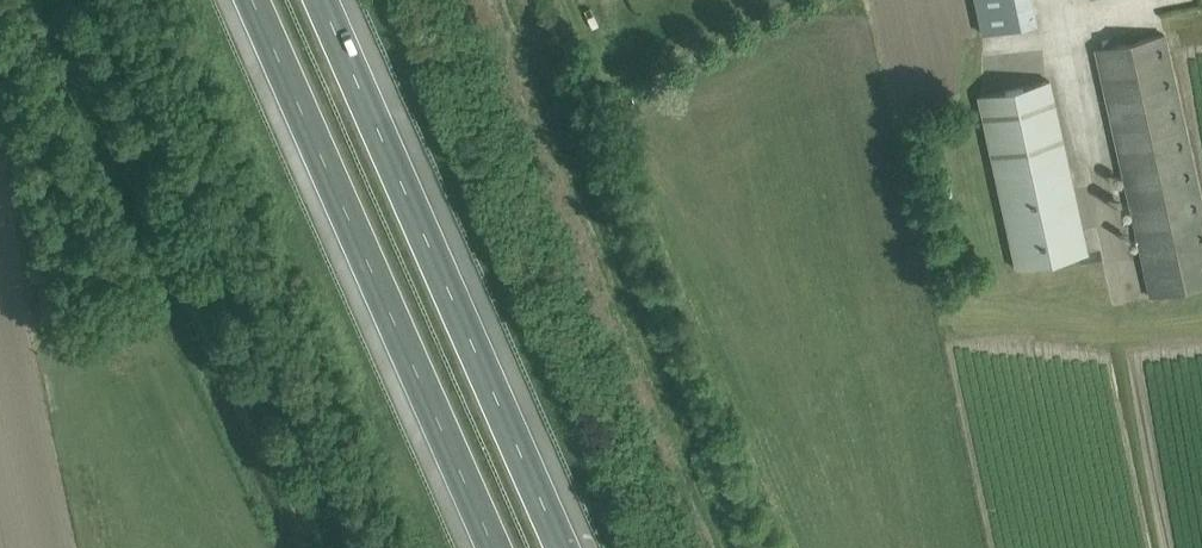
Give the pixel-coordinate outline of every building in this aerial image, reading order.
[(983,33),(1037,21),(1033,0),(976,0),(983,33)] [(1097,48),(1152,296),(1201,285),(1201,203),(1165,33),(1097,48)] [(1052,78),(978,94),(1016,269),(1090,253),(1052,78)]
